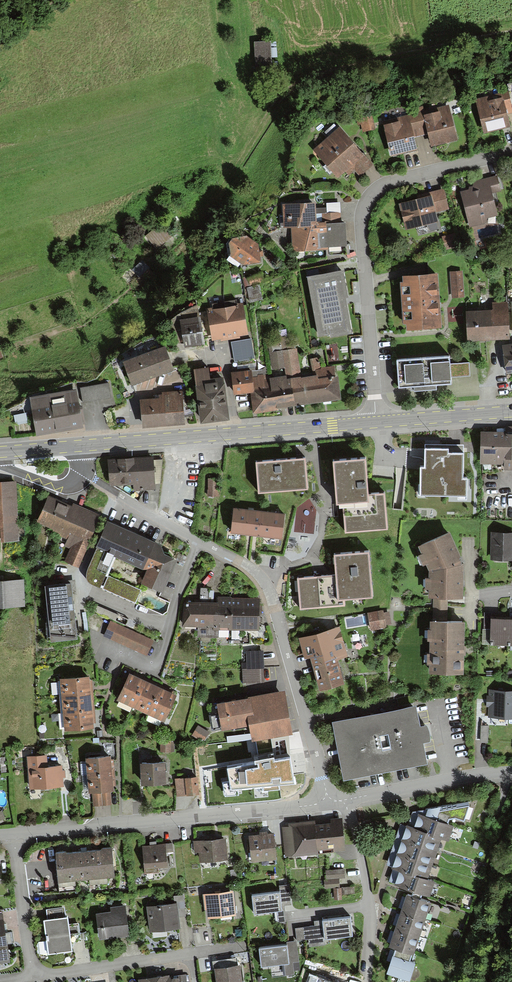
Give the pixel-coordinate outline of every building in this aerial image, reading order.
[(270,43),(254,43),(256,79),(272,78),(271,63),(271,58),(270,43)] [(484,135),(511,128),(508,115),(511,113),(511,103),(509,92),(475,100),(484,135)] [(431,149),(458,142),(449,106),(422,113),(421,107),(414,109),(415,114),(420,136),(427,135),(431,149)] [(382,122),(391,159),(418,152),(415,138),(420,136),(415,114),(382,122)] [(359,119),(362,133),(376,129),(373,116),(359,119)] [(313,151),(337,179),(352,167),(361,177),(373,166),(363,154),(362,155),(339,129),(313,151)] [(460,193),(469,228),(486,224),(487,219),(498,216),(492,194),(501,192),(497,176),(474,182),(473,187),(469,188),(468,191),(460,193)] [(399,205),(406,232),(439,223),(436,213),(449,210),(444,189),(430,193),(431,197),(399,205)] [(284,230),(290,229),(319,227),(317,209),(317,203),(282,205),(282,216),(280,216),(280,227),(284,227),(284,230)] [(327,209),(317,209),(319,227),(323,226),(322,214),(340,213),(340,203),(326,204),(327,209)] [(322,214),(323,226),(341,225),(340,213),(322,214)] [(146,236),(156,250),(176,234),(166,221),(146,236)] [(319,227),(290,229),(292,254),(329,251),(329,249),(346,248),(344,225),(341,225),(323,226),(319,227)] [(455,234),(442,237),(445,250),(459,247),(455,234)] [(233,241),(229,246),(231,257),(227,261),(238,269),(241,265),(242,266),(261,264),(259,246),(247,237),(233,241)] [(157,276),(142,261),(132,270),(140,278),(135,283),(142,290),(157,276)] [(307,278),(318,339),(330,336),(331,340),(352,336),(346,300),(348,299),(343,272),(307,278)] [(464,298),(462,272),(450,273),(452,299),(464,298)] [(247,279),(250,287),(263,282),(260,274),(247,279)] [(406,325),(406,331),(442,329),(438,274),(402,277),(402,283),(400,283),(403,325),(406,325)] [(260,285),(246,288),(250,304),(263,300),(260,285)] [(207,310),(213,342),(249,336),(243,303),(238,304),(237,301),(212,305),(212,309),(207,310)] [(466,313),(467,343),(509,341),(508,302),(492,303),(492,312),(466,313)] [(180,322),(200,319),(198,305),(169,319),(174,344),(183,343),(180,322)] [(204,347),(200,319),(180,322),(183,343),(184,350),(204,347)] [(282,352),(269,354),(272,371),(284,369),(299,366),(296,349),(288,351),(286,337),(280,338),(281,343),(282,352)] [(252,339),(231,343),(234,363),(255,359),(252,339)] [(282,352),(281,343),(268,345),(269,354),(282,352)] [(506,376),(511,375),(511,345),(502,346),(506,376)] [(123,363),(132,388),(175,372),(165,347),(123,363)] [(396,360),(398,388),(414,387),(414,390),(437,389),(437,385),(452,384),(451,377),(450,363),(450,356),(396,360)] [(249,394),(253,416),(279,412),(279,411),(342,402),(339,377),(336,378),(335,366),(322,368),(320,360),(317,358),(309,359),(312,373),(315,372),(315,376),(301,379),(301,378),(288,380),(287,376),(285,377),(269,379),(271,391),(266,392),(249,394)] [(469,362),(450,363),(451,377),(470,376),(469,362)] [(263,370),(259,370),(259,376),(264,375),(268,373),(267,366),(263,370)] [(301,378),(299,366),(284,369),(285,377),(287,376),(288,380),(301,378)] [(209,369),(193,371),(201,426),(229,422),(224,379),(211,381),(209,369)] [(266,392),(264,375),(259,376),(259,370),(256,371),(245,372),(245,369),(238,370),(233,371),(233,374),(232,374),(235,396),(249,394),(266,392)] [(109,384),(80,389),(83,404),(111,398),(109,384)] [(30,399),(36,437),(84,429),(83,425),(80,408),(77,390),(30,399)] [(140,402),(143,430),(186,427),(183,391),(158,393),(158,395),(154,395),(154,399),(146,399),(147,401),(140,402)] [(28,423),(26,413),(14,416),(16,426),(28,423)] [(481,461),(504,461),(504,468),(511,468),(511,424),(505,424),(505,428),(481,428),(481,461)] [(447,442),(426,442),(426,461),(422,461),(422,487),(466,487),(466,471),(462,471),(462,446),(447,446),(447,442)] [(366,454),(333,457),(337,501),(343,501),(346,532),(389,528),(386,490),(369,491),(366,454)] [(306,456),(256,460),(259,492),(309,488),(306,456)] [(107,460),(109,488),(133,486),(133,492),(156,490),(153,457),(107,460)] [(219,477),(208,477),(208,494),(219,495),(219,477)] [(17,480),(0,480),(0,527),(1,540),(19,540),(17,480)] [(72,503),(48,493),(37,519),(54,526),(53,528),(60,531),(59,534),(67,537),(63,545),(69,548),(64,559),(79,566),(102,511),(73,499),(72,503)] [(284,510),(233,504),(231,529),(281,534),(284,510)] [(163,588),(178,555),(164,548),(161,541),(107,517),(96,543),(97,543),(87,565),(86,571),(86,576),(88,580),(92,584),(99,586),(114,552),(146,567),(141,579),(163,588)] [(448,592),(463,593),(464,565),(462,565),(462,558),(460,552),(461,551),(450,526),(418,540),(430,565),(429,592),(433,592),(448,592)] [(490,558),(511,559),(511,530),(491,530),(490,558)] [(369,548),(334,551),(336,573),(298,576),(300,608),(345,604),(345,596),(373,594),(369,548)] [(142,588),(108,573),(102,587),(136,602),(142,588)] [(50,636),(78,633),(72,576),(44,579),(50,636)] [(25,605),(24,577),(0,578),(0,606),(25,605)] [(214,627),(214,600),(210,599),(210,585),(199,584),(199,598),(184,597),(183,622),(199,623),(199,635),(218,636),(218,627),(214,627)] [(448,592),(433,592),(433,608),(447,608),(448,592)] [(214,600),(214,627),(218,627),(259,628),(260,596),(231,595),(218,594),(218,600),(214,600)] [(115,619),(118,612),(96,603),(93,609),(115,619)] [(383,608),(367,611),(371,629),(387,626),(386,623),(392,622),(389,609),(384,610),(383,608)] [(491,642),(511,643),(511,614),(491,614),(491,611),(485,611),(484,626),(491,626),(491,642)] [(464,670),(465,616),(447,616),(433,615),(430,615),(429,670),(464,670)] [(110,619),(103,634),(147,654),(154,639),(110,619)] [(305,654),(310,653),(323,649),(324,654),(334,651),(336,656),(338,655),(347,652),(339,624),(300,635),(305,654)] [(265,680),(263,649),(246,650),(246,662),(242,662),(243,681),(265,680)] [(320,686),(345,679),(338,655),(336,656),(334,651),(324,654),(323,649),(310,653),(320,686)] [(130,668),(117,696),(164,719),(177,691),(130,668)] [(90,672),(60,675),(65,727),(94,725),(94,722),(96,721),(92,678),(90,678),(90,672)] [(222,727),(250,722),(252,736),(282,730),(291,729),(294,728),(286,685),(216,697),(217,699),(208,701),(213,725),(221,724),(222,727)] [(488,718),(511,718),(511,690),(489,690),(489,699),(488,718)] [(416,699),(331,716),(343,776),(428,759),(424,738),(431,737),(430,727),(427,720),(421,721),(416,699)] [(131,712),(133,707),(120,702),(119,706),(131,712)] [(204,741),(210,730),(198,723),(192,734),(204,741)] [(489,726),(481,725),(480,742),(488,742),(489,726)] [(282,730),(284,750),(292,749),(291,729),(282,730)] [(206,741),(212,788),(224,787),(225,796),(252,793),(251,784),(287,780),(284,750),(282,730),(252,736),(206,741)] [(171,738),(160,738),(160,750),(171,750),(171,738)] [(111,752),(86,754),(89,789),(92,789),(93,805),(112,803),(111,787),(114,787),(111,752)] [(29,754),(30,784),(62,782),(61,764),(46,765),(45,753),(29,754)] [(165,757),(140,758),(141,780),(166,779),(165,757)] [(197,774),(185,776),(187,793),(199,792),(197,774)] [(187,793),(185,776),(174,777),(177,794),(187,793)] [(422,892),(431,894),(437,877),(429,874),(442,837),(449,839),(455,821),(448,819),(449,816),(455,814),(464,817),(470,801),(468,801),(468,799),(428,805),(426,813),(418,810),(414,823),(406,821),(391,865),(398,868),(393,882),(413,888),(422,892)] [(282,825),(285,855),(346,849),(342,815),(288,821),(289,824),(282,825)] [(248,833),(251,859),(276,857),(274,830),(248,833)] [(199,850),(200,859),(228,857),(226,836),(193,838),(194,851),(199,850)] [(142,843),(145,872),(160,871),(159,866),(168,865),(167,851),(173,850),(173,841),(142,843)] [(56,848),(58,878),(114,873),(112,844),(102,844),(102,846),(67,849),(66,847),(56,848)] [(345,867),(325,868),(326,877),(323,877),(324,887),(333,887),(334,898),(342,898),(341,893),(354,892),(354,885),(340,886),(339,876),(345,876),(345,867)] [(279,888),(252,891),(254,910),(277,907),(278,921),(286,920),(285,904),(292,903),(289,882),(279,883),(279,888)] [(207,907),(208,916),(237,912),(234,887),(203,891),(204,907),(207,907)] [(407,891),(390,943),(395,944),(387,969),(399,974),(397,981),(405,981),(407,976),(410,977),(416,959),(413,958),(415,952),(414,951),(431,899),(421,896),(411,893),(407,891)] [(146,903),(149,930),(181,926),(179,915),(186,914),(184,893),(173,894),(174,900),(146,903)] [(96,911),(99,937),(130,933),(126,903),(110,905),(110,909),(96,911)] [(44,916),(48,951),(73,948),(72,940),(80,939),(78,920),(69,922),(68,913),(66,913),(65,905),(47,908),(48,916),(44,916)] [(0,914),(0,960),(8,959),(2,914),(0,914)] [(351,915),(315,919),(315,924),(295,926),(296,939),(308,938),(309,946),(325,944),(325,937),(353,934),(351,915)] [(287,940),(287,941),(259,945),(261,964),(284,961),(286,974),(294,973),(293,961),(299,960),(296,939),(287,940)] [(214,966),(216,981),(243,981),(240,962),(214,966)] [(186,972),(181,973),(181,971),(139,977),(139,981),(187,981),(186,972)]
